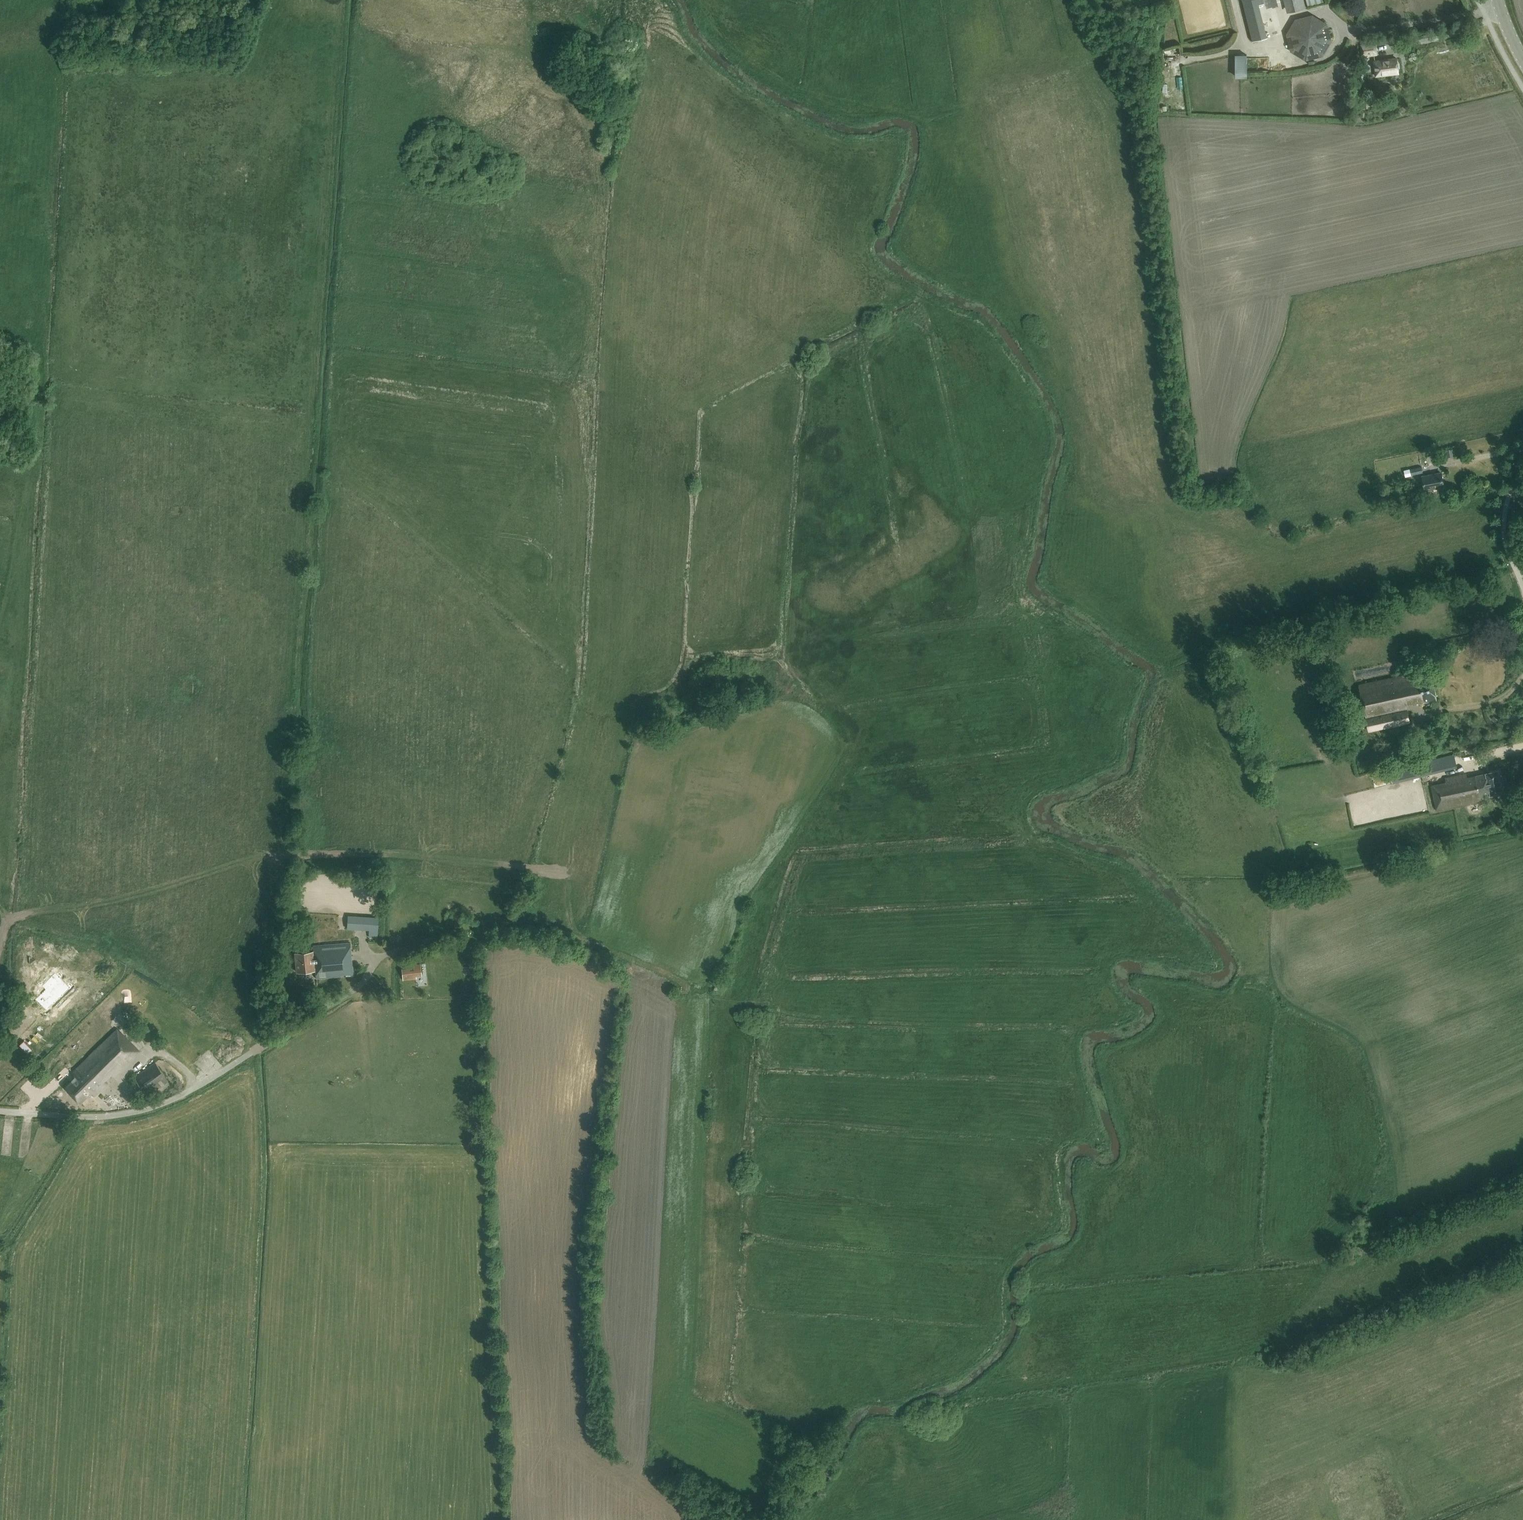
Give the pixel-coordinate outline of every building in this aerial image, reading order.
[(1253,42),(1268,38),(1260,5),(1265,4),(1264,0),(1242,0),(1253,42)] [(1288,13),(1306,8),(1305,0),(1284,0),(1288,13)] [(1290,47),(1306,57),(1322,54),(1331,38),(1327,21),(1311,13),(1296,17),(1287,30),(1290,47)] [(1362,57),(1378,55),(1377,42),(1360,44),(1362,57)] [(1248,49),(1237,50),(1238,76),(1248,76),(1248,49)] [(1377,75),(1399,73),(1397,58),(1375,61),(1377,75)] [(1425,490),(1444,486),(1442,473),(1423,476),(1425,490)] [(1406,705),(1437,699),(1432,675),(1419,678),(1418,673),(1359,685),(1369,730),(1410,722),(1406,705)] [(1331,692),(1334,709),(1343,707),(1339,690),(1331,692)] [(1453,768),(1449,754),(1389,767),(1393,781),(1453,768)] [(1502,793),(1504,792),(1499,770),(1497,770),(1486,773),(1467,778),(1466,774),(1446,778),(1446,782),(1432,785),(1437,810),(1481,801),(1480,797),(1491,795),(1502,792),(1502,793)] [(280,950),(292,943),(288,937),(276,944),(280,950)] [(353,974),(350,942),(325,944),(325,947),(313,948),(313,950),(295,952),(297,971),(316,969),(317,978),(353,974)] [(59,951),(30,978),(42,991),(36,997),(50,1012),(45,1013),(25,1031),(36,1043),(40,1042),(39,1035),(56,1019),(58,1030),(60,1031),(60,1036),(60,1037),(64,1060),(73,1058),(115,1019),(109,1013),(110,1013),(104,1007),(102,996),(94,998),(93,992),(89,988),(99,979),(77,955),(69,962),(59,951)] [(403,979),(416,978),(415,975),(421,974),(420,964),(408,965),(409,968),(402,969),(403,979)] [(187,1006),(182,1018),(189,1022),(195,1009),(187,1006)] [(112,1076),(138,1051),(117,1029),(72,1073),(75,1076),(65,1086),(85,1107),(93,1100),(87,1094),(90,1092),(93,1095),(106,1082),(104,1081),(111,1074),(112,1076)] [(147,1095),(167,1081),(156,1065),(136,1080),(147,1095)]
